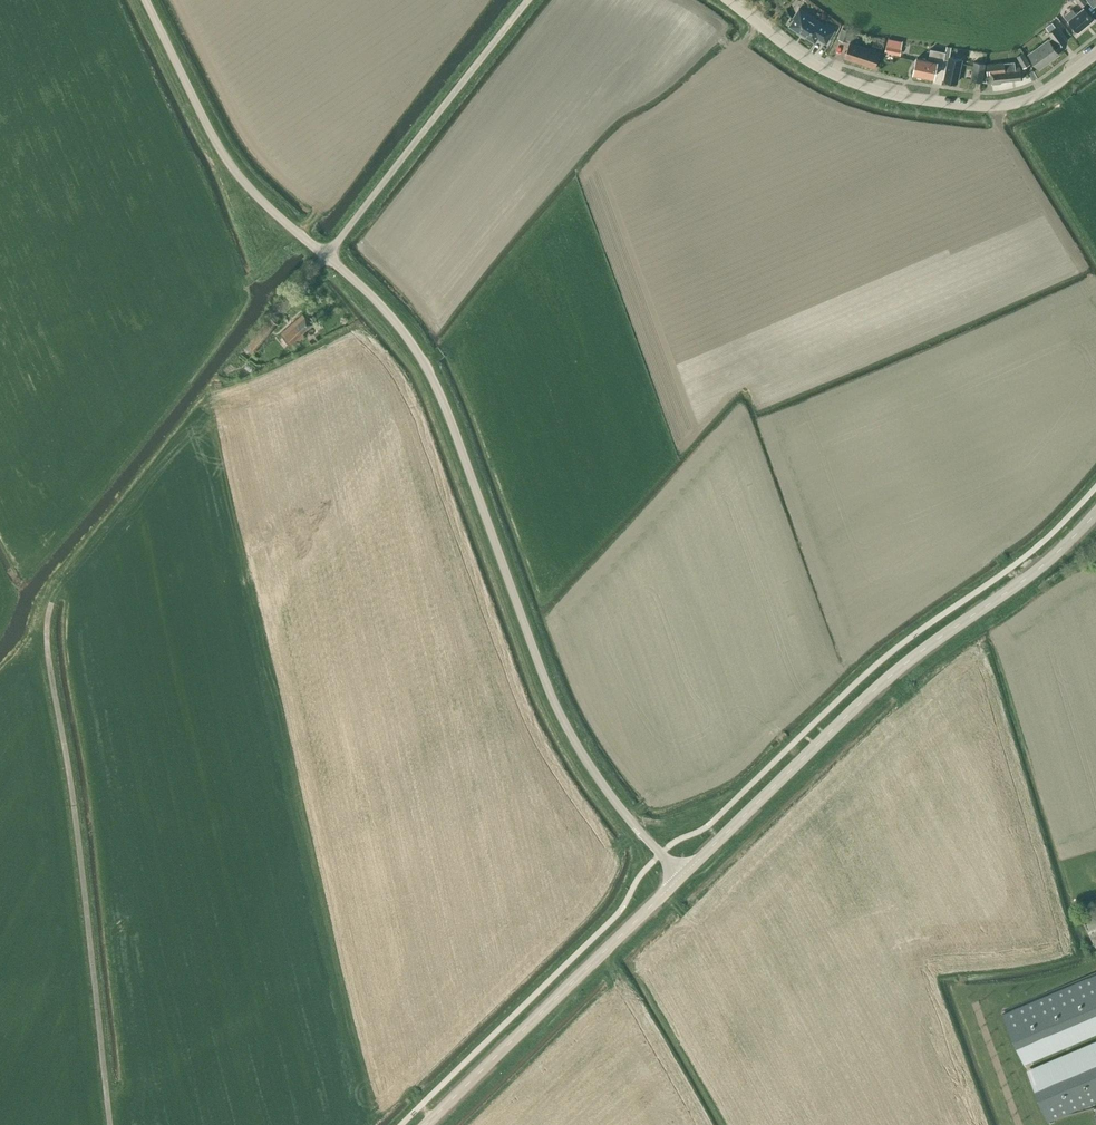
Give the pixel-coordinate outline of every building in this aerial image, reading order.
[(817,37),(825,42),(834,28),(825,22),(824,25),(798,8),(793,17),(794,18),(789,25),(814,41),(817,37)] [(1077,32),(1093,19),(1083,8),(1075,15),(1072,11),(1065,17),(1077,32)] [(1045,27),(1049,32),(1056,27),(1062,22),(1058,17),(1045,27)] [(1028,53),(1039,68),(1059,53),(1055,48),(1065,40),(1056,27),(1049,32),(1048,32),(1052,37),(1049,40),(1048,39),(1028,53)] [(838,39),(848,42),(849,40),(851,40),(854,32),(842,28),(838,39)] [(900,55),(903,41),(888,38),(885,52),(900,55)] [(844,57),(874,67),(878,55),(869,52),(870,50),(849,43),(844,57)] [(931,48),(928,60),(917,57),(913,76),(923,78),(924,75),(933,77),(936,65),(943,66),(946,51),(931,48)] [(1029,64),(1023,52),(1017,56),(1023,68),(1029,64)] [(944,80),(956,82),(961,58),(948,56),(944,80)] [(970,80),(981,82),(985,63),(974,61),(970,80)] [(990,73),(991,84),(1000,83),(1000,81),(1021,79),(1020,67),(1015,67),(1014,61),(987,64),(988,74),(990,73)] [(280,334),(291,346),(303,335),(301,332),(311,323),(302,313),(280,334)] [(1081,912),(1095,946),(1095,945),(1095,906),(1081,912)] [(1002,1014),(1022,1061),(1095,1030),(1095,974),(1002,1014)] [(1095,1099),(1095,1044),(1027,1073),(1047,1120),(1095,1099)]
